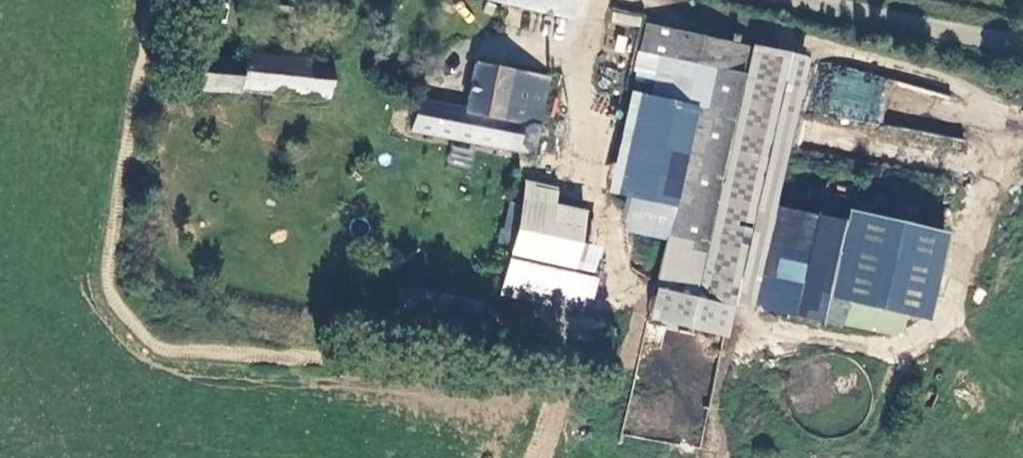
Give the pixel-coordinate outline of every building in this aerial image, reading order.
[(563,21),(568,0),(480,0),(563,21)] [(612,21),(639,28),(642,16),(614,9),(612,21)] [(667,48),(704,55),(696,97),(644,87),(625,190),(675,199),(660,282),(737,296),(782,44),(746,38),(643,20),(638,43),(656,46),(667,48)] [(193,58),(191,86),(329,93),(331,57),(305,56),(306,36),(239,33),(238,60),(193,58)] [(667,48),(656,46),(653,60),(664,62),(667,48)] [(409,130),(532,154),(547,78),(473,64),(464,110),(415,100),(409,130)] [(878,118),(878,108),(880,108),(882,82),(830,78),(827,114),(878,118)] [(450,145),(447,162),(471,167),(474,149),(450,145)] [(602,216),(511,200),(501,259),(513,261),(507,294),(626,316),(632,283),(591,276),(602,216)] [(847,220),(783,205),(766,275),(833,291),(832,297),(929,320),(950,231),(850,208),(847,220)] [(483,302),(404,289),(399,320),(479,334),(483,302)] [(581,341),(596,334),(590,320),(575,326),(581,341)] [(813,347),(783,410),(838,435),(867,372),(813,347)]
